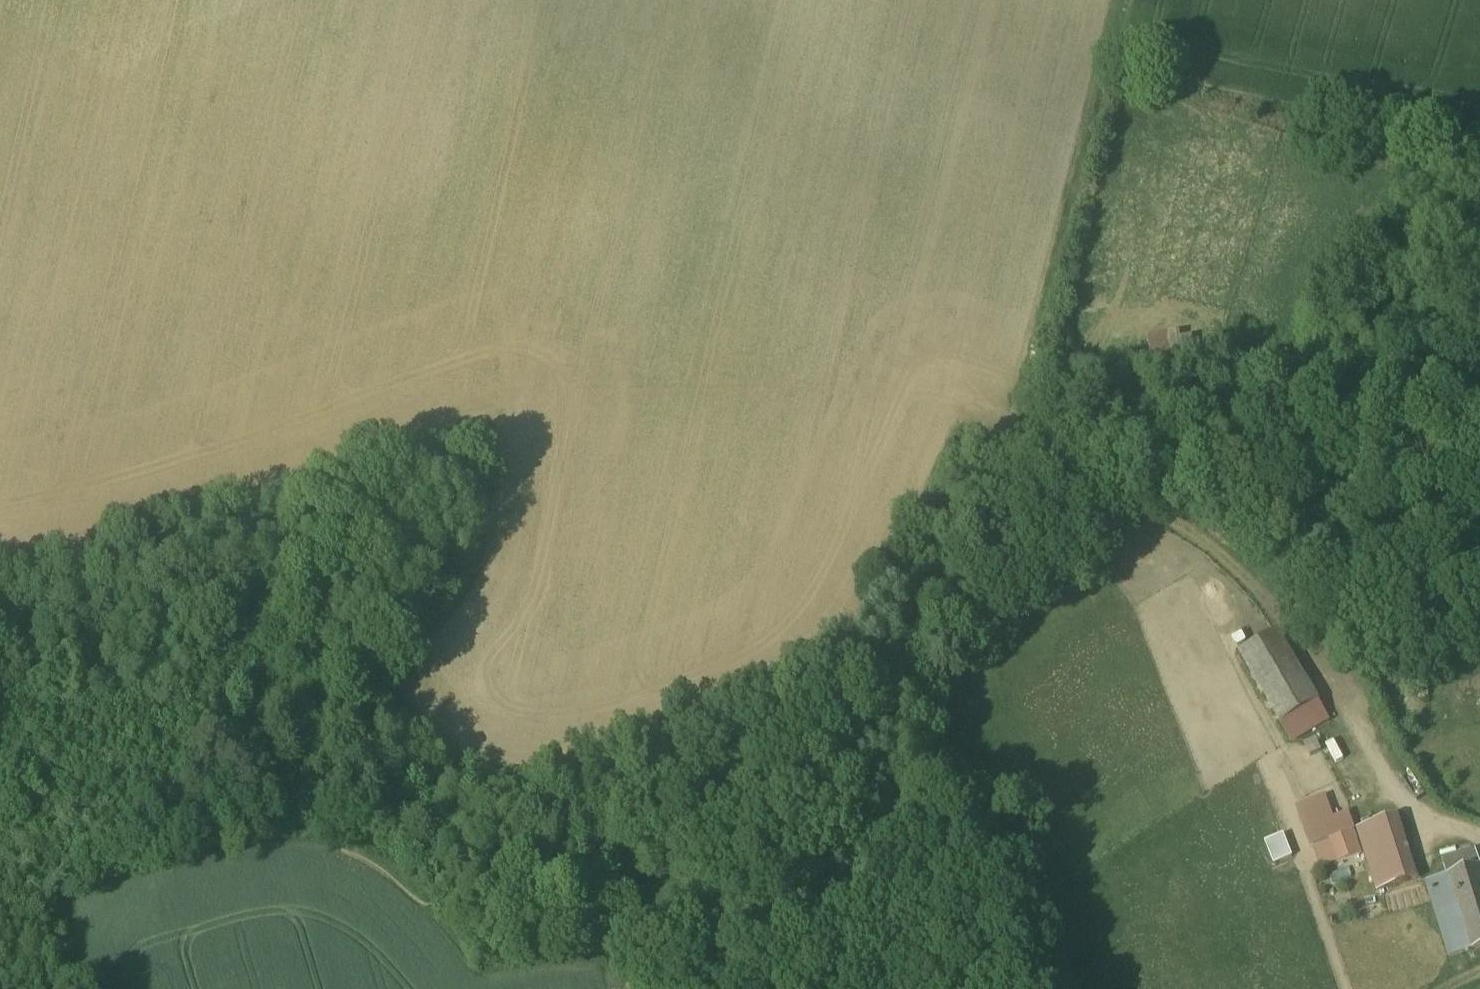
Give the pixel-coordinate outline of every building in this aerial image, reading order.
[(1316,703),(1275,634),(1240,655),(1281,724),(1316,703)] [(1316,703),(1281,724),(1291,741),(1327,720),(1316,703)] [(1397,817),(1358,830),(1378,892),(1417,880),(1397,817)] [(1347,820),(1325,828),(1337,864),(1360,856),(1347,820)] [(1442,860),(1447,878),(1430,883),(1454,958),(1479,950),(1479,867),(1475,851),(1442,860)] [(1360,856),(1337,864),(1341,876),(1364,868),(1360,856)]
